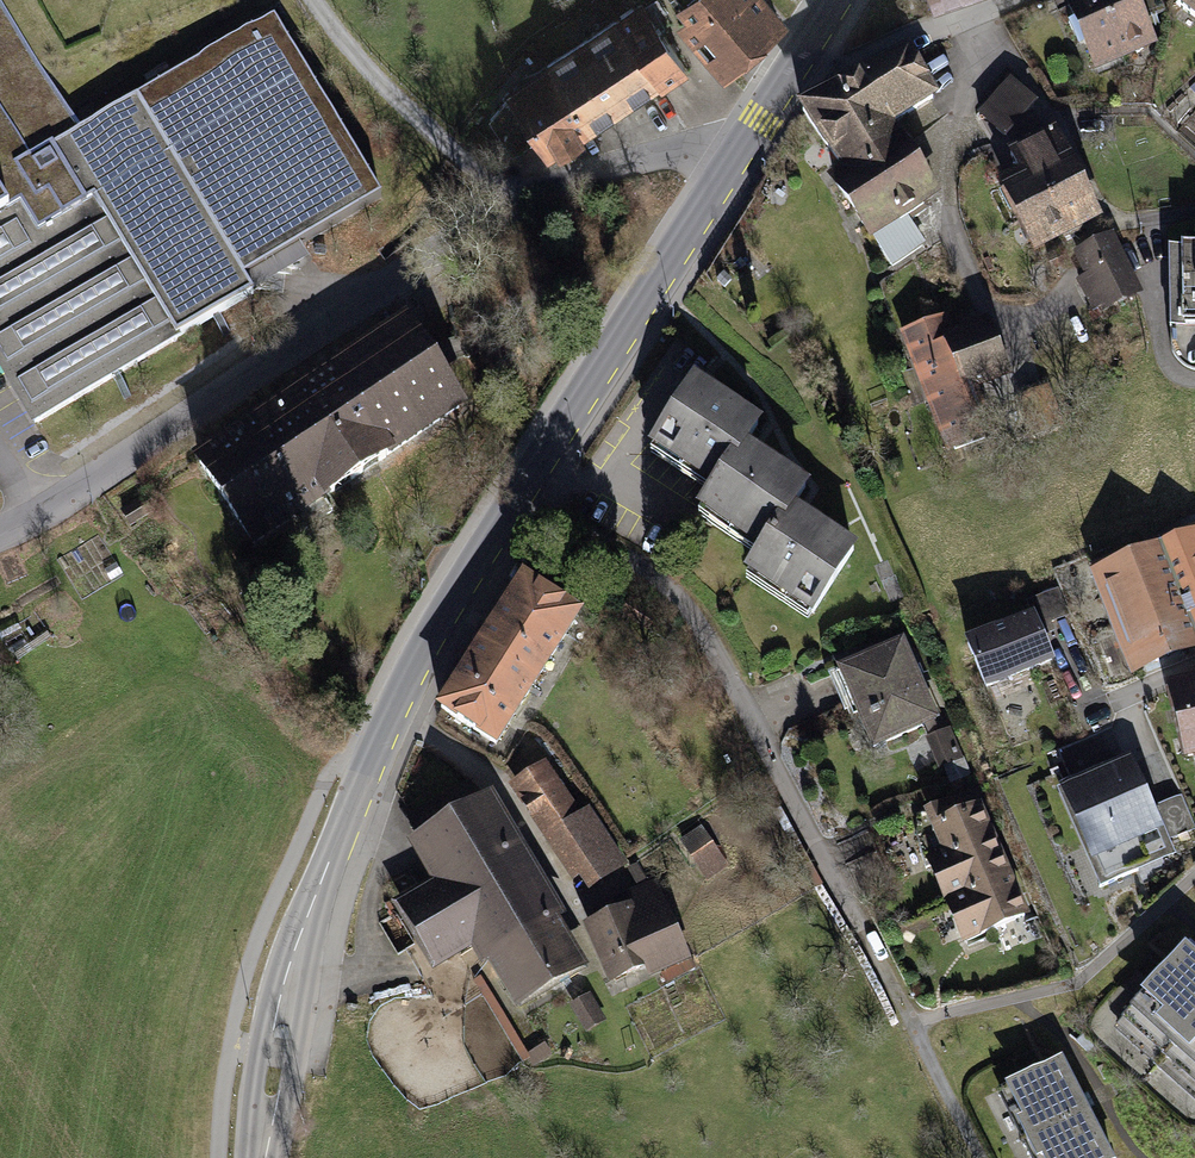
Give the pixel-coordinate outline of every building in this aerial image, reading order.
[(75,124),(1,0),(0,0),(0,169),(75,124)] [(693,15),(712,0),(681,0),(693,15)] [(760,0),(712,0),(693,15),(685,22),(725,69),(779,23),(760,0)] [(1096,68),(1125,55),(1100,0),(1079,0),(1068,5),(1096,68)] [(1125,55),(1152,42),(1133,0),(1100,0),(1125,55)] [(1158,0),(1144,0),(1149,15),(1162,10),(1158,0)] [(1175,3),(1194,18),(1194,0),(1177,0),(1175,3)] [(644,3),(618,19),(658,82),(659,83),(685,67),(644,3)] [(75,124),(0,169),(0,360),(37,422),(253,294),(244,279),(381,198),(274,18),(220,50),(215,42),(197,52),(202,61),(137,100),(136,99),(86,128),(82,121),(75,124)] [(548,63),(551,68),(588,126),(588,127),(658,82),(618,19),(548,63)] [(803,111),(848,175),(903,137),(892,122),(933,97),(909,55),(803,111)] [(551,68),(513,92),(490,119),(512,153),(540,135),(549,149),(588,126),(551,68)] [(1004,135),(1034,103),(1010,81),(980,113),(1004,135)] [(1026,184),(1007,193),(1021,220),(1081,188),(1052,133),(1011,154),(1026,184)] [(908,144),(903,137),(848,175),(835,184),(892,265),(922,244),(908,223),(927,209),(920,201),(933,193),(902,148),(908,144)] [(1081,188),(1021,220),(1035,246),(1063,232),(1065,237),(1086,226),(1084,221),(1095,214),(1081,188)] [(1135,290),(1109,239),(1079,253),(1091,276),(1079,282),(1094,310),(1135,290)] [(1169,247),(1170,322),(1194,321),(1194,247),(1169,247)] [(940,321),(910,333),(955,449),(985,438),(965,385),(1006,369),(990,328),(948,344),(940,321)] [(404,326),(199,461),(254,543),(459,408),(437,375),(465,357),(454,340),(426,358),(404,326)] [(733,529),(773,467),(742,448),(757,425),(694,385),(654,447),(716,487),(702,509),(733,529)] [(804,487),(773,467),(733,529),(764,549),(749,571),(812,612),(852,550),(789,510),(804,487)] [(145,500),(123,513),(130,524),(152,511),(145,500)] [(1176,518),(1184,539),(1194,534),(1194,511),(1194,510),(1176,518)] [(1103,574),(1139,667),(1194,646),(1194,539),(1194,538),(1103,574)] [(441,708),(496,743),(579,614),(524,580),(441,708)] [(1033,616),(1042,637),(1055,631),(1052,623),(1070,615),(1058,588),(1040,595),(1048,615),(1041,618),(1033,598),(1027,601),(1033,616)] [(1040,595),(1033,598),(1041,618),(1048,615),(1040,595)] [(1033,616),(968,643),(986,687),(1051,660),(1042,637),(1033,616)] [(902,644),(832,674),(845,705),(854,702),(864,724),(875,719),(885,742),(935,721),(902,644)] [(1173,694),(1188,756),(1194,754),(1194,689),(1173,694)] [(968,774),(949,730),(928,739),(940,766),(945,764),(952,781),(968,774)] [(1130,762),(1064,791),(1105,885),(1138,870),(1125,842),(1158,828),(1130,762)] [(572,813),(544,769),(517,786),(546,830),(572,813)] [(1181,795),(1155,806),(1169,839),(1194,827),(1181,795)] [(939,883),(999,857),(978,810),(965,816),(957,798),(915,817),(916,825),(916,834),(918,843),(920,852),(922,859),(926,868),(931,866),(939,883)] [(551,839),(573,870),(580,866),(592,884),(622,864),(588,814),(551,839)] [(578,968),(496,830),(426,871),(440,895),(409,914),(435,959),(471,938),(485,961),(495,956),(522,1002),(578,968)] [(705,830),(683,845),(711,886),(732,871),(705,830)] [(1024,915),(999,857),(939,883),(947,901),(949,900),(950,904),(948,905),(965,941),(1024,915)] [(591,928),(613,978),(680,949),(653,888),(622,902),(626,912),(591,928)] [(1189,944),(1118,1024),(1194,1093),(1194,949),(1189,944)] [(590,997),(574,1005),(587,1028),(603,1019),(590,997)] [(1061,1060),(1000,1091),(1034,1157),(1111,1157),(1061,1060)]
